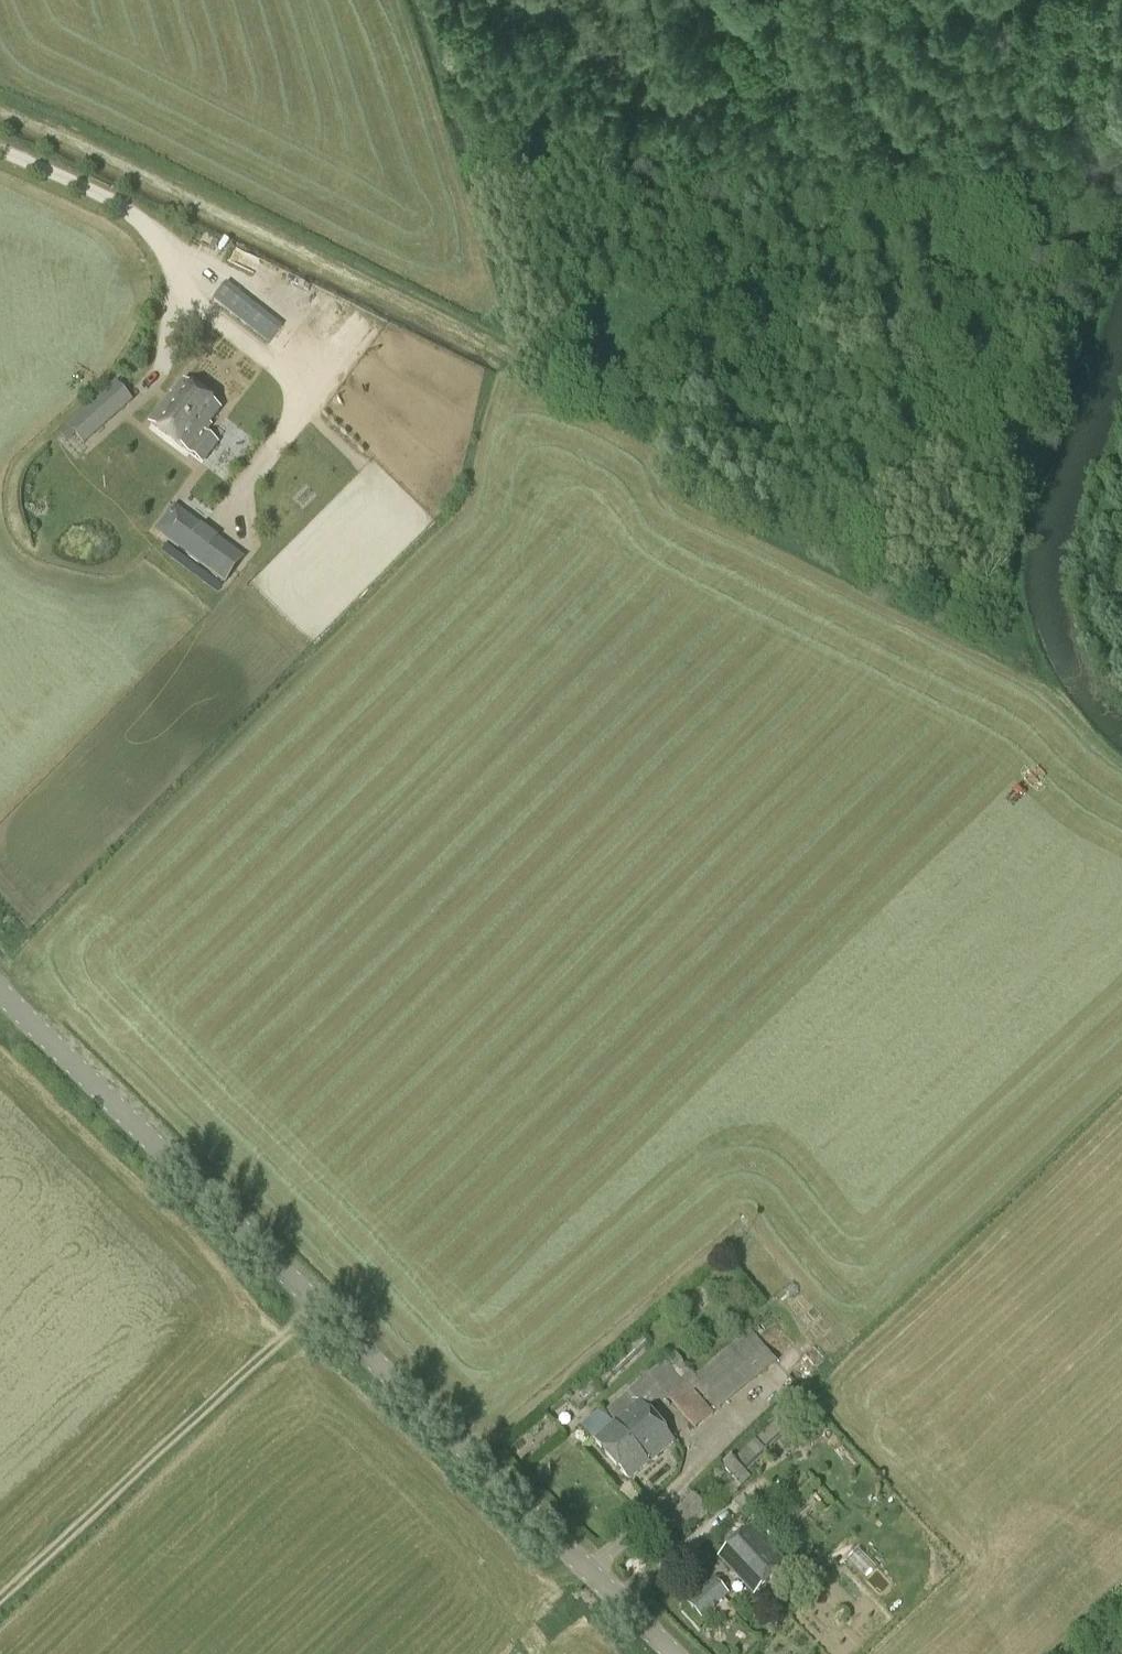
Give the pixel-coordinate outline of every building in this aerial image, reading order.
[(269,323),(236,298),(239,294),(226,285),(213,302),(269,345),(282,328),(271,320),(269,323)] [(117,383),(68,427),(55,438),(71,456),(133,401),(117,383)] [(221,411),(186,384),(175,399),(173,398),(152,426),(204,464),(216,447),(202,436),(221,411)] [(175,505),(155,530),(226,584),(245,558),(175,505)] [(718,1412),(777,1364),(750,1331),(694,1376),(700,1383),(696,1386),(697,1388),(718,1412)] [(687,1384),(674,1369),(682,1362),(676,1355),(605,1415),(615,1427),(597,1441),(630,1479),(674,1442),(646,1410),(666,1393),(696,1428),(714,1413),(688,1383),(687,1384)] [(588,1417),(597,1431),(609,1423),(601,1409),(588,1417)] [(744,1472),(766,1452),(755,1440),(733,1460),(730,1457),(721,1466),(737,1483),(746,1474),(744,1472)] [(692,1491),(678,1505),(692,1520),(706,1506),(692,1491)] [(755,1595),(788,1564),(752,1526),(719,1557),(755,1595)] [(701,1618),(727,1594),(715,1581),(689,1605),(701,1618)]
